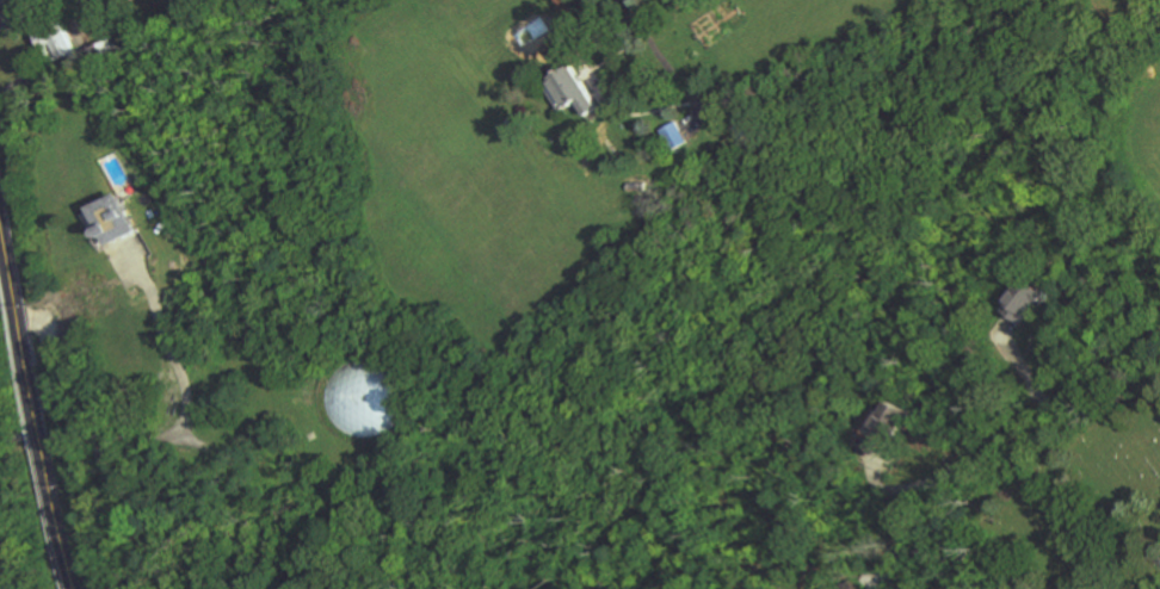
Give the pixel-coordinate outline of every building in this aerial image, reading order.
[(73,54),(63,24),(35,34),(41,54),(45,52),(49,62),(73,54)] [(561,108),(576,101),(583,115),(595,109),(572,63),(546,77),(561,108)] [(686,143),(678,121),(660,128),(669,150),(686,143)] [(1003,313),(1021,323),(1033,301),(1040,305),(1047,291),(1021,278),(1003,313)] [(325,385),(323,399),(327,413),(333,421),(344,430),(362,436),(376,435),(391,426),(401,415),(405,399),(405,385),(399,372),(388,361),(375,355),(360,354),(347,358),(340,362),(331,372),(325,385)] [(906,410),(888,401),(882,412),(872,407),(860,432),(889,446),(906,410)]
